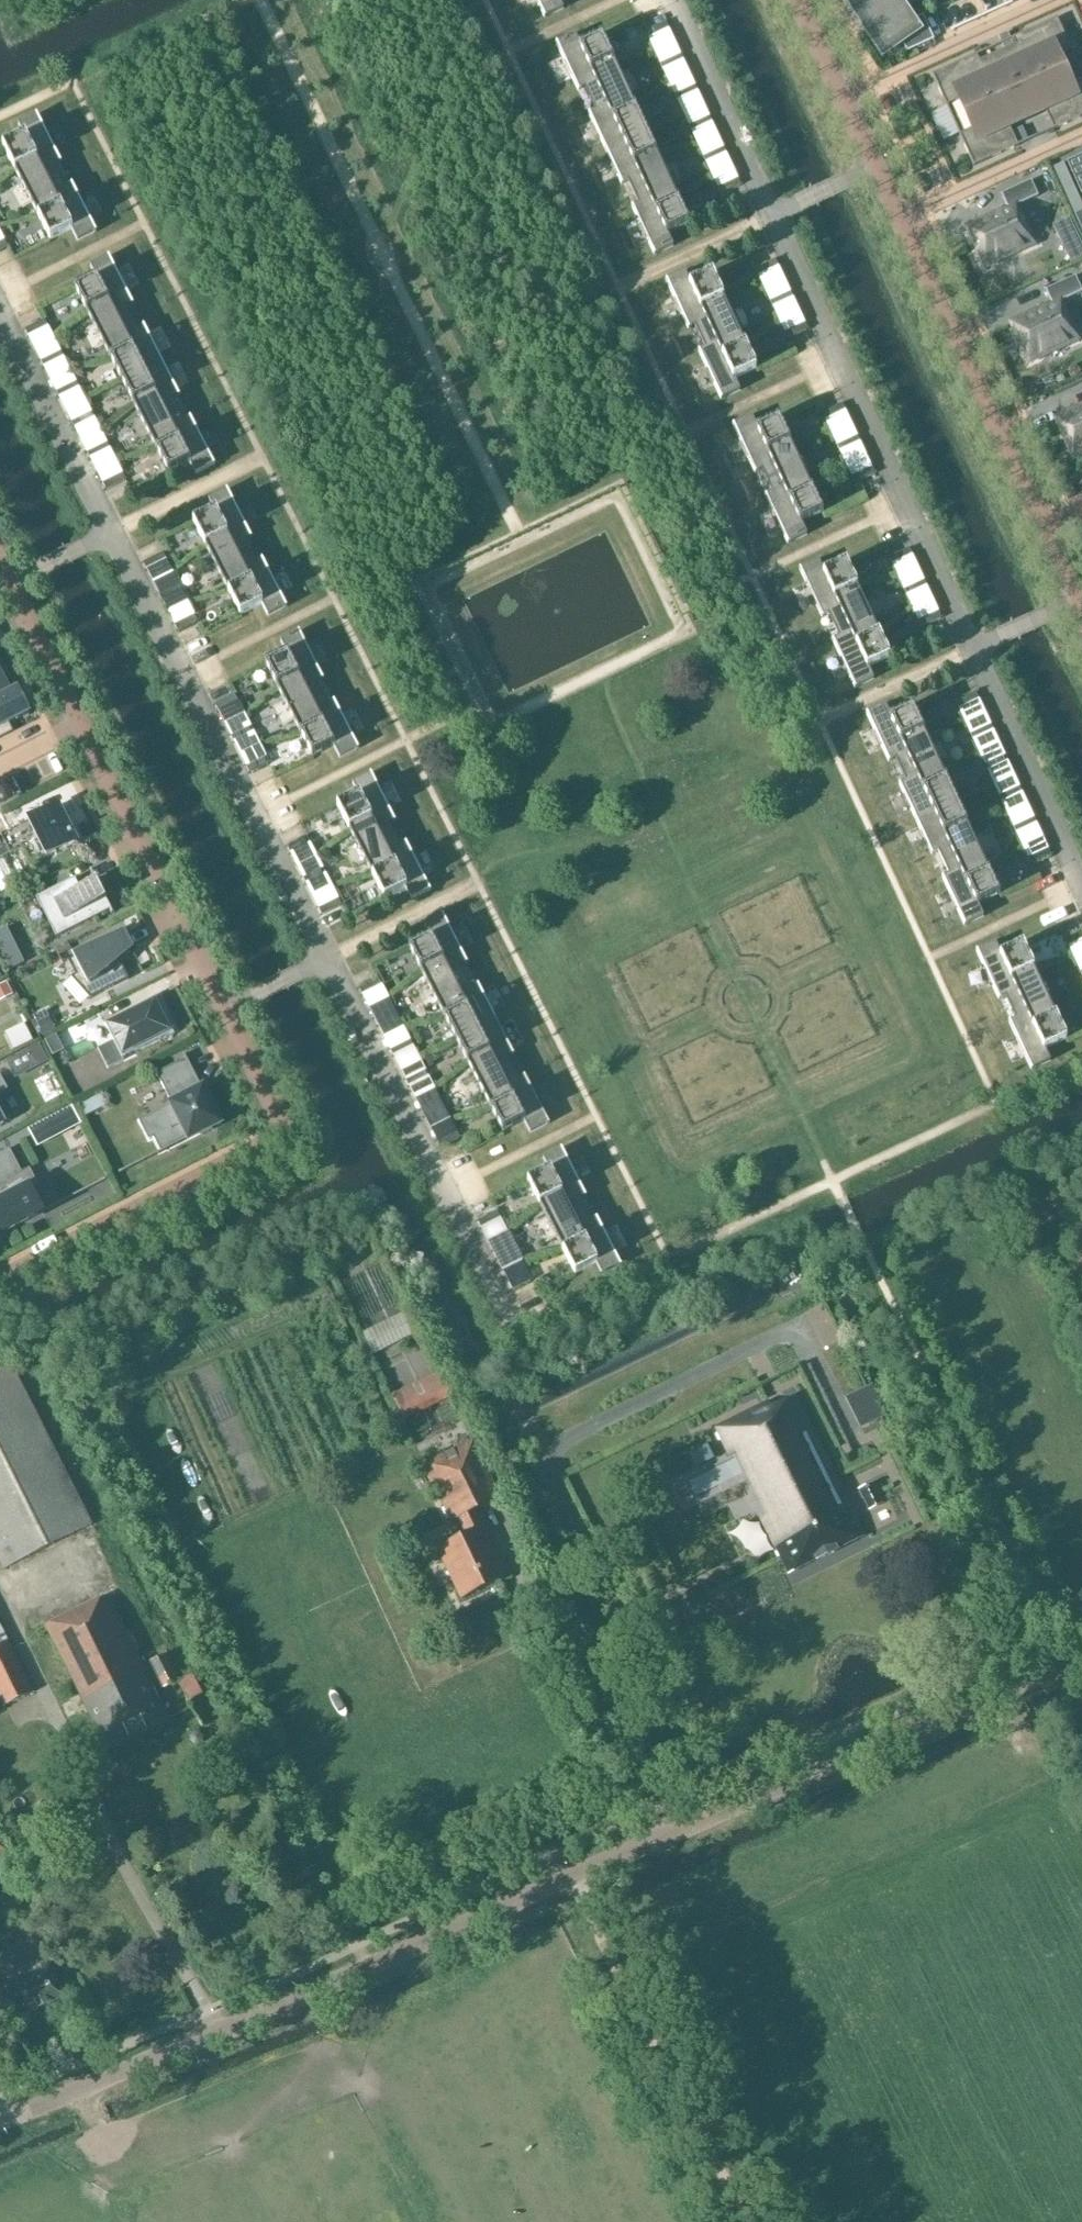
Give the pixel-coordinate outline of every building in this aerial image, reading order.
[(545,19),(546,19),(546,18),(564,10),(560,0),(536,0),(545,19)] [(870,0),(851,0),(856,8),(870,0)] [(856,8),(870,31),(907,8),(903,0),(870,0),(856,8)] [(914,49),(934,40),(923,16),(916,20),(907,8),(870,31),(886,55),(908,40),(914,49)] [(1009,125),(1044,108),(1054,129),(1053,129),(1054,130),(1081,118),(1081,80),(1070,85),(1057,56),(1070,50),(1070,51),(1072,51),(1057,18),(1012,39),(1012,40),(1013,40),(1015,45),(998,53),(980,61),(978,56),(978,55),(932,75),(947,107),(948,107),(948,106),(961,100),(967,114),(974,129),(961,135),(961,134),(959,135),(974,167),(1019,146),(1019,145),(1018,145),(1012,133),(1009,125)] [(672,30),(668,22),(644,33),(648,42),(672,30)] [(1008,33),(998,37),(1003,48),(1013,44),(1008,33)] [(556,44),(579,93),(580,93),(580,91),(597,83),(591,71),(614,61),(603,37),(581,47),(576,35),(558,44),(557,43),(556,44)] [(686,61),(682,53),(658,64),(662,72),(686,61)] [(580,91),(580,93),(579,93),(589,114),(590,113),(591,115),(608,107),(614,119),(636,109),(614,61),(591,71),(597,83),(580,91)] [(676,103),(700,92),(696,84),(672,95),(676,103)] [(591,115),(590,113),(589,114),(605,150),(646,131),(636,109),(614,119),(608,107),(591,115)] [(715,123),(711,115),(687,126),(691,134),(715,123)] [(60,163),(61,164),(37,116),(19,125),(25,137),(4,148),(15,171),(38,160),(44,171),(60,163)] [(1023,128),(1012,133),(1018,145),(1019,145),(1028,140),(1023,128)] [(605,150),(622,186),(623,185),(623,184),(640,176),(635,164),(657,154),(646,131),(605,150)] [(705,165),(729,154),(725,146),(701,157),(705,165)] [(622,186),(632,207),(633,207),(634,208),(651,200),(657,212),(679,202),(657,154),(635,164),(640,176),(623,184),(623,185),(622,186)] [(1067,162),(1081,195),(1081,156),(1067,162)] [(72,186),(61,164),(60,163),(44,171),(38,160),(15,171),(39,218),(61,206),(55,194),(72,186)] [(715,188),(719,196),(743,185),(740,177),(715,188)] [(1018,252),(1017,249),(1033,242),(1016,207),(1039,197),(1031,181),(1001,196),(1007,210),(1000,213),(1002,219),(989,225),(988,221),(968,230),(984,264),(1002,256),(1004,258),(1018,252)] [(55,194),(61,206),(39,218),(51,241),(72,230),(78,242),(96,233),(72,186),(55,194)] [(634,208),(633,207),(632,207),(655,257),(656,256),(656,255),(674,247),(668,235),(690,225),(679,202),(657,212),(651,200),(634,208)] [(0,241),(0,252),(10,246),(6,238),(0,241)] [(76,289),(88,313),(109,302),(115,313),(132,304),(109,258),(91,267),(97,279),(76,289)] [(757,279),(781,268),(778,259),(753,271),(757,279)] [(666,281),(689,330),(690,330),(690,328),(707,320),(701,308),(724,298),(713,275),(691,285),(686,272),(668,281),(667,280),(666,281)] [(1076,277),(1045,291),(1051,305),(1044,309),(1046,314),(1033,320),(1032,317),(1013,326),(1028,360),(1047,351),(1048,354),(1062,347),(1061,345),(1077,337),(1061,302),(1081,293),(1081,291),(1076,277)] [(796,299),(792,290),(768,302),(772,310),(796,299)] [(690,328),(690,330),(689,330),(699,352),(700,351),(701,352),(718,344),(724,356),(746,346),(724,298),(701,308),(707,320),(690,328)] [(88,313),(111,359),(133,348),(127,336),(144,327),(132,304),(115,313),(109,302),(88,313)] [(47,319),(23,331),(28,339),(51,327),(47,319)] [(782,333),(786,341),(810,330),(806,321),(782,333)] [(127,336),(133,348),(111,359),(122,382),(161,362),(144,327),(127,336)] [(701,352),(700,351),(699,352),(721,401),(723,400),(722,400),(741,391),(735,379),(757,369),(746,346),(724,356),(718,344),(701,352)] [(62,349),(39,361),(43,370),(67,358),(62,349)] [(179,396),(161,362),(122,382),(134,404),(156,393),(162,405),(179,396)] [(54,392),(58,400),(82,388),(78,380),(54,392)] [(173,428),(190,419),(179,396),(162,405),(156,393),(134,404),(157,450),(179,439),(173,428)] [(844,404),(820,415),(824,423),(848,412),(844,404)] [(70,423),(74,431),(98,419),(94,411),(70,423)] [(1078,416),(1076,412),(1057,421),(1073,455),(1081,451),(1081,413),(1078,416)] [(791,442),(780,419),(758,429),(753,417),(734,425),(733,425),(756,475),(757,474),(756,473),(774,465),(768,453),(791,442)] [(173,428),(179,439),(157,450),(169,474),(190,463),(196,475),(214,466),(190,419),(173,428)] [(838,454),(863,443),(859,435),(835,446),(838,454)] [(85,453),(89,461),(113,449),(109,441),(85,453)] [(756,475),(765,496),(767,495),(767,497),(785,489),(790,501),(813,490),(791,442),(768,453),(774,465),(756,473),(757,474),(756,475)] [(877,474),(873,466),(849,477),(853,485),(877,474)] [(101,484),(105,492),(128,480),(124,472),(101,484)] [(765,496),(788,545),(789,545),(789,544),(808,536),(802,524),(823,514),(813,490),(790,501),(785,489),(767,497),(767,495),(765,496)] [(228,535),(234,546),(251,538),(227,491),(209,500),(215,512),(194,523),(206,546),(228,535)] [(206,546),(229,592),(251,581),(245,569),(262,561),(251,538),(234,546),(228,535),(206,546)] [(891,567),(915,556),(911,548),(887,559),(891,567)] [(170,560),(165,552),(142,564),(146,572),(170,560)] [(245,569),(251,581),(229,592),(241,616),(262,605),(268,617),(286,608),(262,561),(245,569)] [(800,570),(822,619),(824,618),(823,617),(840,609),(835,597),(857,587),(847,563),(825,573),(819,561),(801,570),(801,569),(800,570)] [(930,587),(926,579),(902,590),(905,598),(930,587)] [(181,583),(157,595),(161,603),(185,591),(181,583)] [(822,619),(832,640),(834,640),(834,641),(851,633),(857,645),(879,635),(857,587),(835,597),(840,609),(823,617),(824,618),(822,619)] [(944,618),(940,610),(916,621),(920,629),(944,618)] [(172,625),(177,633),(200,621),(196,613),(172,625)] [(300,676),(306,688),(322,679),(299,633),(281,642),(287,654),(266,664),(278,688),(300,676)] [(834,641),(834,640),(832,640),(855,689),(856,689),(856,688),(874,680),(869,668),(890,658),(879,635),(857,645),(851,633),(834,641)] [(301,734),(323,723),(317,711),(334,703),(322,679),(306,688),(300,676),(278,688),(301,734)] [(1,677),(0,677),(0,702),(11,697),(11,696),(1,677)] [(18,692),(11,696),(11,697),(0,702),(0,729),(29,714),(18,692)] [(978,692),(954,703),(958,711),(982,700),(978,692)] [(241,702),(237,694),(214,706),(218,714),(241,702)] [(334,703),(317,711),(323,723),(301,734),(313,758),(334,747),(340,759),(358,750),(334,703)] [(924,731),(913,708),(892,718),(886,705),(868,714),(866,715),(889,764),(891,763),(890,762),(907,754),(902,742),(924,731)] [(972,742),(996,731),(992,723),(968,734),(972,742)] [(229,736),(233,745),(257,732),(253,724),(229,736)] [(946,779),(946,778),(924,731),(902,742),(907,754),(890,762),(891,763),(889,764),(899,785),(900,784),(901,785),(918,777),(924,789),(946,779)] [(1010,762),(1007,754),(983,765),(986,773),(1010,762)] [(268,755),(245,767),(249,775),(272,763),(268,755)] [(371,818),(378,830),(394,821),(371,774),(353,784),(359,795),(338,806),(349,829),(371,818)] [(901,785),(900,784),(899,785),(916,821),(957,801),(946,779),(924,789),(918,777),(901,785)] [(1025,793),(1021,785),(997,796),(1001,804),(1025,793)] [(951,847),(945,835),(967,824),(957,801),(916,821),(933,857),(934,856),(933,855),(951,847)] [(80,850),(81,850),(60,807),(0,836),(0,838),(2,837),(10,854),(22,849),(30,865),(55,853),(57,857),(78,847),(80,850)] [(1015,835),(1039,824),(1035,816),(1011,827),(1015,835)] [(406,845),(394,821),(378,830),(371,818),(349,829),(373,876),(395,865),(389,853),(406,845)] [(989,872),(967,824),(945,835),(951,847),(933,855),(934,856),(933,857),(942,878),(944,877),(944,879),(961,871),(967,882),(989,872)] [(313,844),(309,836),(286,848),(290,856),(313,844)] [(389,853),(395,865),(373,876),(385,899),(406,888),(412,900),(430,891),(406,845),(389,853)] [(1029,866),(1054,855),(1050,847),(1026,858),(1029,866)] [(301,878),(305,886),(329,874),(325,866),(301,878)] [(111,910),(113,914),(114,913),(92,869),(91,870),(96,881),(72,892),(68,884),(70,883),(69,882),(37,898),(57,937),(111,910)] [(944,879),(944,877),(942,878),(965,927),(967,927),(967,926),(985,918),(979,906),(1000,895),(989,872),(967,882),(961,871),(944,879)] [(316,909),(321,917),(344,905),(340,897),(316,909)] [(443,960),(449,972),(466,963),(443,916),(425,925),(431,937),(410,948),(422,972),(443,960)] [(129,979),(119,959),(131,950),(143,973),(144,972),(122,929),(121,930),(122,934),(68,961),(76,975),(71,978),(90,999),(129,979)] [(1064,941),(1068,949),(1081,942),(1081,932),(1064,941)] [(976,951),(999,1000),(1000,1000),(1000,999),(1017,991),(1012,979),(1034,968),(1023,945),(1001,955),(996,943),(978,951),(977,951),(976,951)] [(422,972),(445,1017),(467,1006),(461,995),(478,986),(466,963),(449,972),(443,960),(422,972)] [(999,1000),(1009,1022),(1010,1021),(1011,1023),(1028,1014),(1034,1027),(1056,1016),(1034,968),(1012,979),(1017,991),(1000,999),(1000,1000),(999,1000)] [(357,990),(361,998),(385,986),(381,978),(357,990)] [(445,1017),(456,1040),(495,1020),(478,986),(461,995),(467,1006),(445,1017)] [(175,1035),(155,996),(154,996),(155,999),(105,1024),(122,1059),(173,1033),(174,1036),(175,1035)] [(373,1020),(377,1028),(401,1016),(397,1008),(373,1020)] [(46,1012),(35,1018),(44,1036),(56,1030),(46,1012)] [(1011,1023),(1010,1021),(1009,1022),(1032,1071),(1033,1070),(1051,1062),(1046,1049),(1067,1039),(1056,1016),(1034,1027),(1028,1014),(1011,1023)] [(495,1020),(456,1040),(468,1063),(490,1052),(496,1063),(513,1054),(495,1020)] [(388,1050),(392,1058),(416,1046),(412,1038),(388,1050)] [(39,1044),(7,1061),(16,1079),(49,1062),(39,1044)] [(468,1063),(491,1109),(513,1098),(507,1086),(524,1078),(513,1054),(496,1063),(490,1052),(468,1063)] [(120,1173),(120,1174),(220,1123),(185,1055),(184,1055),(187,1060),(157,1075),(172,1104),(139,1121),(149,1141),(154,1138),(161,1152),(120,1173)] [(404,1081),(408,1089),(432,1077),(427,1069),(404,1081)] [(8,1090),(0,1075),(0,1094),(8,1090)] [(491,1109),(503,1133),(525,1122),(531,1134),(548,1125),(524,1078),(507,1086),(513,1098),(491,1109)] [(443,1099),(419,1111),(423,1119),(447,1107),(443,1099)] [(9,1120),(0,1102),(0,1125),(9,1120)] [(458,1130),(435,1142),(439,1150),(463,1138),(458,1130)] [(3,1233),(105,1181),(104,1180),(42,1212),(31,1191),(38,1187),(29,1169),(22,1173),(9,1149),(0,1154),(0,1227),(3,1233)] [(562,1193),(568,1205),(585,1196),(561,1149),(543,1158),(549,1170),(528,1181),(540,1204),(562,1193)] [(564,1251),(586,1240),(580,1228),(597,1220),(585,1196),(568,1205),(562,1193),(540,1204),(564,1251)] [(476,1223),(480,1231),(504,1219),(500,1211),(476,1223)] [(597,1220),(580,1228),(586,1240),(564,1251),(575,1274),(597,1263),(603,1275),(620,1266),(597,1220)] [(515,1241),(491,1253),(495,1261),(519,1249),(515,1241)] [(507,1283),(511,1292),(534,1279),(530,1271),(507,1283)] [(92,1525),(13,1368),(0,1374),(0,1563),(4,1570),(92,1525)] [(431,1407),(454,1397),(442,1372),(390,1396),(402,1422),(426,1411),(427,1414),(433,1412),(431,1407)] [(837,1550),(864,1537),(795,1396),(773,1407),(771,1402),(717,1429),(731,1457),(736,1455),(764,1514),(760,1517),(789,1574),(816,1560),(816,1562),(838,1551),(837,1550)] [(538,1425),(522,1432),(526,1441),(542,1434),(538,1425)] [(473,1441),(424,1464),(452,1522),(458,1519),(466,1535),(437,1549),(462,1600),(499,1582),(476,1532),(484,1528),(476,1511),(501,1499),(473,1441)] [(870,1510),(882,1504),(873,1485),(861,1491),(870,1510)] [(45,1626),(69,1674),(108,1750),(170,1720),(107,1595),(45,1626)] [(34,1693),(0,1626),(0,1700),(4,1708),(34,1693)] [(163,1688),(179,1680),(156,1637),(140,1645),(163,1688)] [(196,1733),(193,1736),(193,1741),(196,1744),(201,1744),(204,1741),(204,1736),(201,1733),(196,1733)] [(12,1995),(23,2017),(66,1996),(35,1935),(0,1953),(0,1972),(6,1983),(3,1988),(6,1994),(12,1995)]
